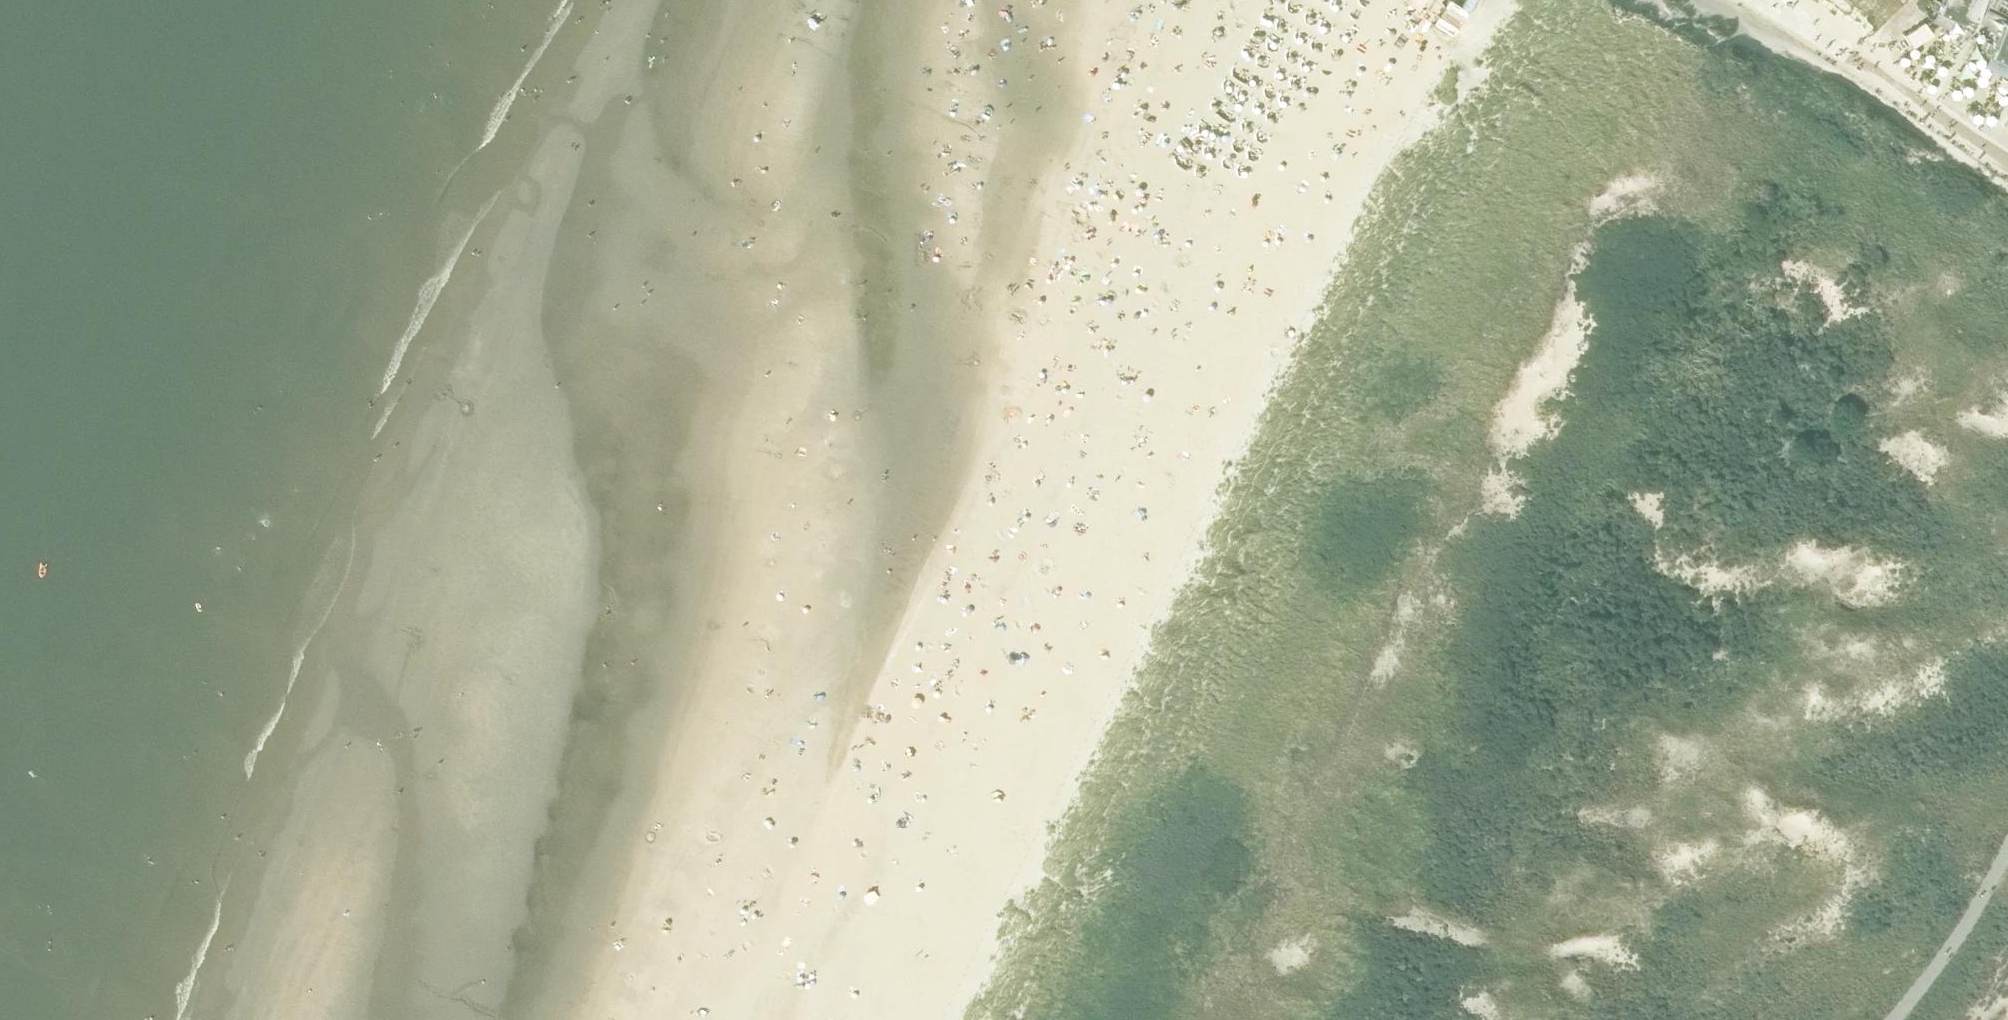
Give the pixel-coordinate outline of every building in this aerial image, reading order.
[(1936,6),(1971,24),(1982,0),(1939,0),(1936,6)] [(1980,22),(1985,25),(1992,11),(1987,8),(1980,22)] [(1989,30),(1997,33),(2005,17),(1992,11),(1985,25),(1988,26),(1989,30)] [(2006,59),(2007,55),(2007,19),(2005,17),(1997,33),(1989,50),(2006,59)]
